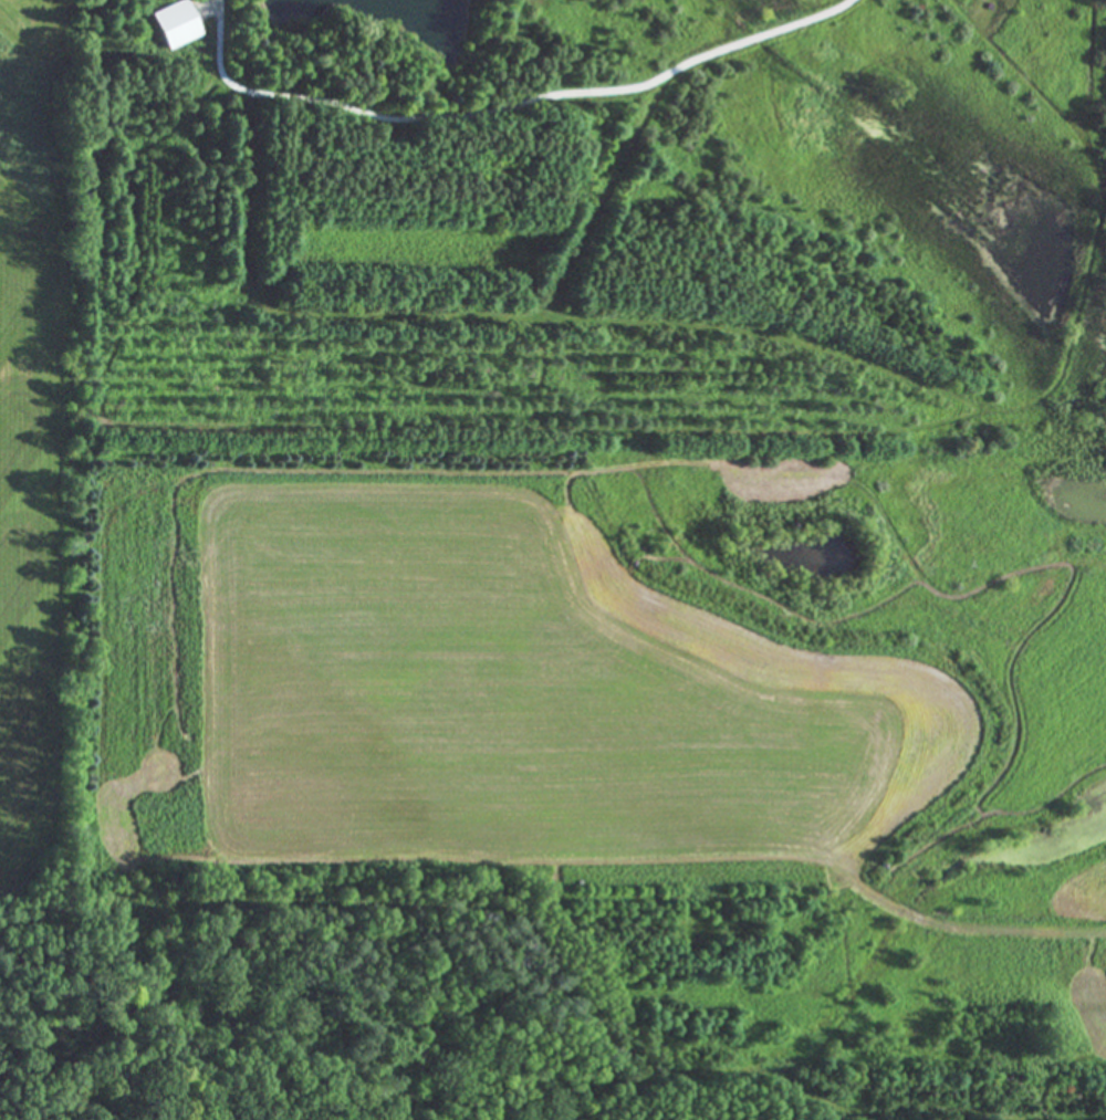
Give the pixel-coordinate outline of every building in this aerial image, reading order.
[(197,39),(182,1),(147,15),(161,52),(197,39)]
